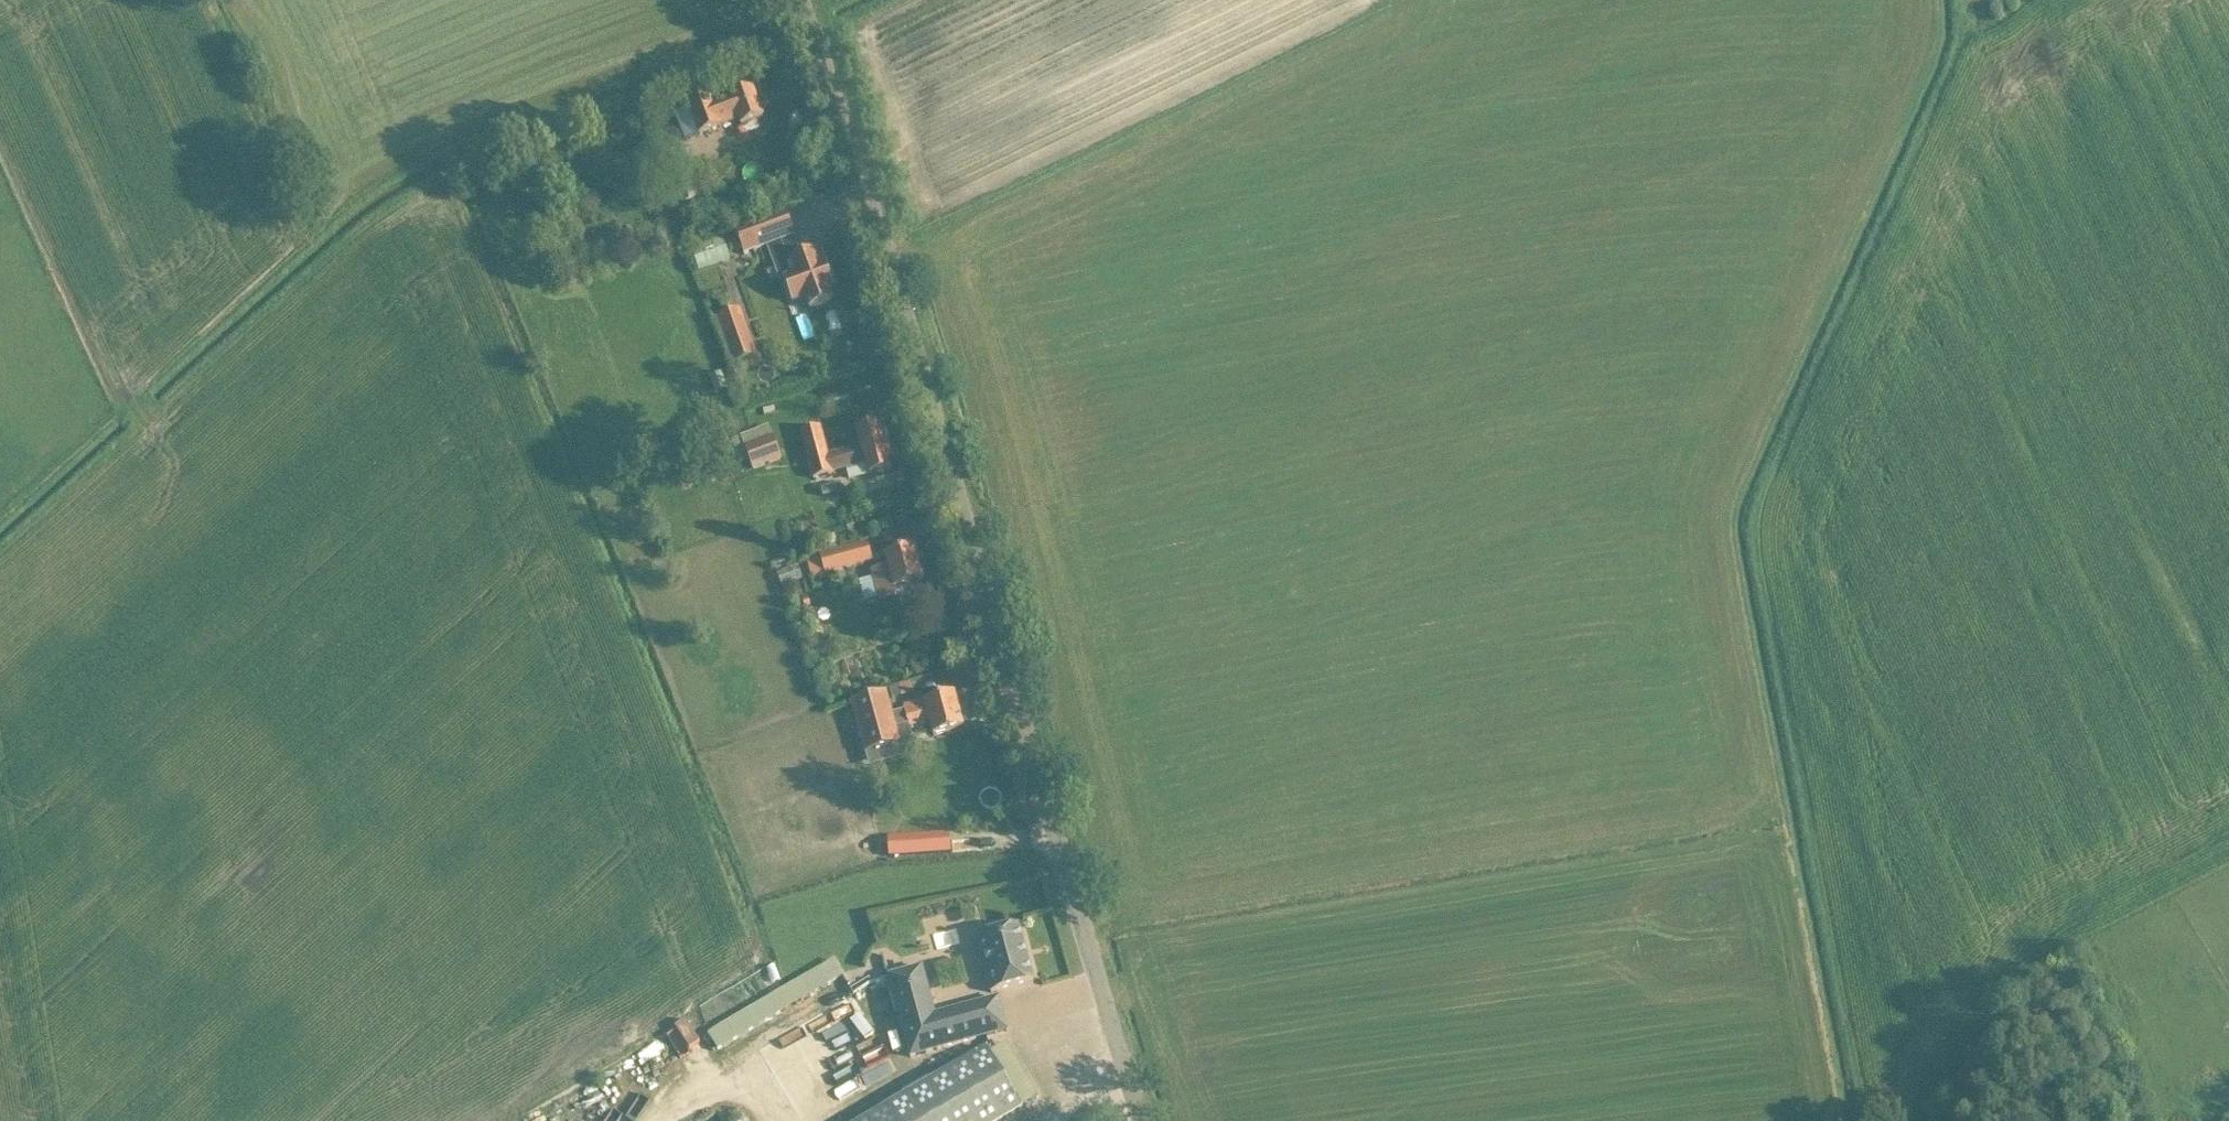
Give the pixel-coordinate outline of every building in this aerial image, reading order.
[(690,109),(676,114),(686,142),(700,136),(722,127),(722,126),(739,120),(742,126),(764,118),(753,89),(731,98),(732,99),(714,105),(712,99),(689,107),(690,109)] [(735,228),(745,255),(796,236),(786,209),(735,228)] [(793,260),(798,275),(784,280),(792,302),(806,297),(811,309),(833,301),(827,285),(830,284),(825,269),(821,270),(814,251),(802,256),(799,247),(785,252),(789,262),(793,260)] [(756,354),(740,309),(717,317),(732,362),(756,354)] [(721,373),(710,378),(715,393),(727,389),(721,373)] [(829,456),(821,427),(801,432),(814,479),(833,473),(833,472),(866,463),(870,476),(893,470),(885,441),(889,440),(884,422),(857,429),(862,447),(829,456)] [(735,449),(741,464),(749,461),(753,469),(782,458),(774,438),(745,449),(743,446),(735,449)] [(729,457),(715,462),(718,470),(732,465),(729,457)] [(808,562),(812,578),(827,573),(830,584),(843,580),(840,569),(873,560),(868,544),(808,562)] [(924,582),(915,547),(886,555),(889,565),(872,569),(880,599),(897,595),(899,603),(897,603),(898,605),(923,598),(923,597),(919,598),(915,584),(924,582)] [(850,702),(864,754),(902,744),(898,728),(894,714),(888,692),(850,702)] [(909,727),(930,721),(934,736),(964,728),(955,694),(904,707),(905,711),(894,714),(898,728),(909,725),(909,727)] [(948,837),(889,842),(891,860),(949,856),(948,837)] [(976,938),(992,993),(1034,982),(1028,960),(1024,961),(1021,950),(1025,949),(1018,926),(1000,931),(998,926),(983,930),(984,936),(976,938)] [(929,989),(895,997),(912,1057),(987,1037),(1008,1031),(1008,1029),(999,998),(936,1015),(929,989)] [(749,1010),(708,1034),(718,1051),(759,1026),(749,1010)] [(1023,1108),(1022,1107),(1039,1097),(1018,1062),(1001,1072),(988,1049),(864,1120),(1001,1120),(1023,1108)]
